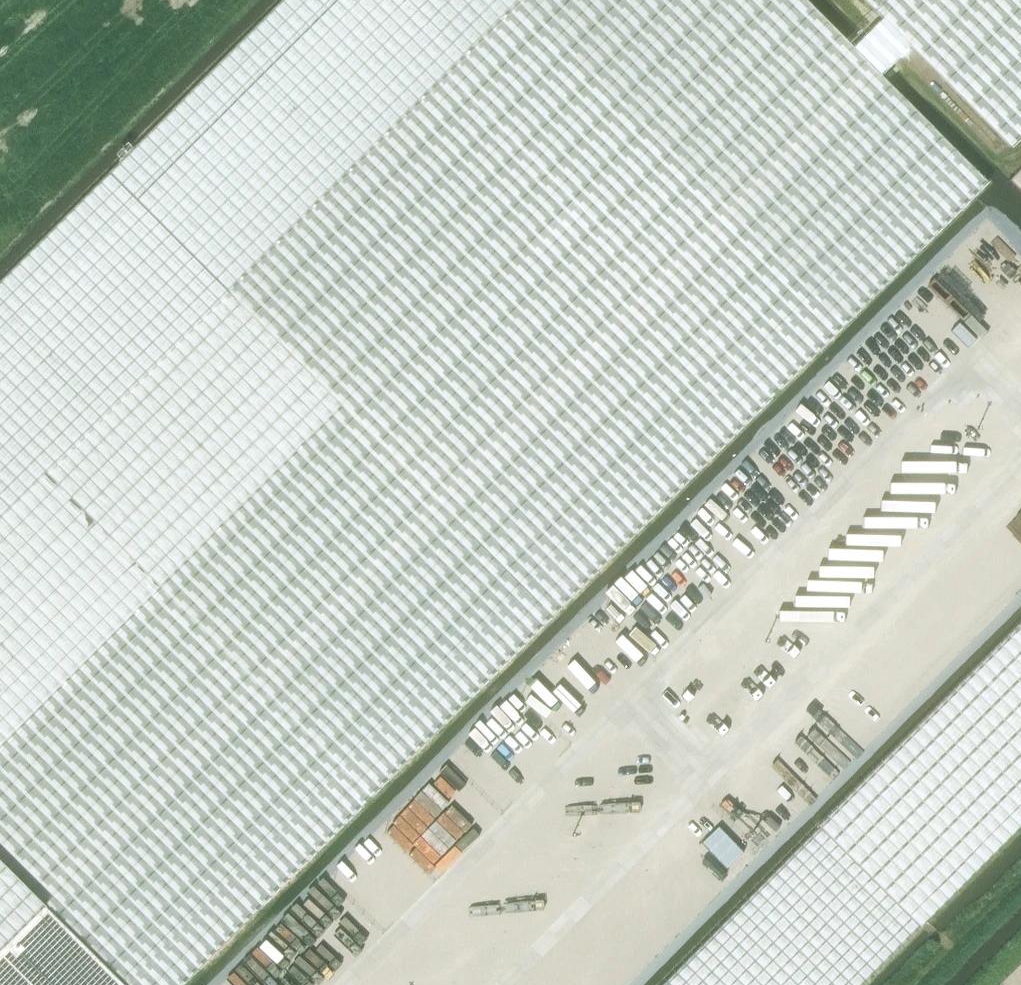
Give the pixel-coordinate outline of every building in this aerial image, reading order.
[(42,906),(43,905),(880,75),(853,48),(805,0),(504,0),(220,285),(0,504),(0,863),(42,906)] [(220,285),(504,0),(284,0),(110,174),(109,174),(220,285)] [(880,75),(883,72),(893,62),(909,46),(1010,147),(1020,137),(1020,0),(863,0),(882,19),(866,35),(856,45),(853,48),(880,75)] [(43,905),(122,984),(181,984),(682,485),(976,192),(976,191),(986,182),(880,75),(43,905)] [(220,285),(109,174),(0,283),(0,504),(220,285)] [(918,928),(1020,825),(1020,625),(955,693),(663,984),(861,984),(918,928)] [(747,839),(730,822),(703,848),(721,865),(747,839)] [(42,906),(0,863),(0,948),(42,906)] [(43,905),(42,906),(0,948),(0,984),(122,984),(43,905)]
